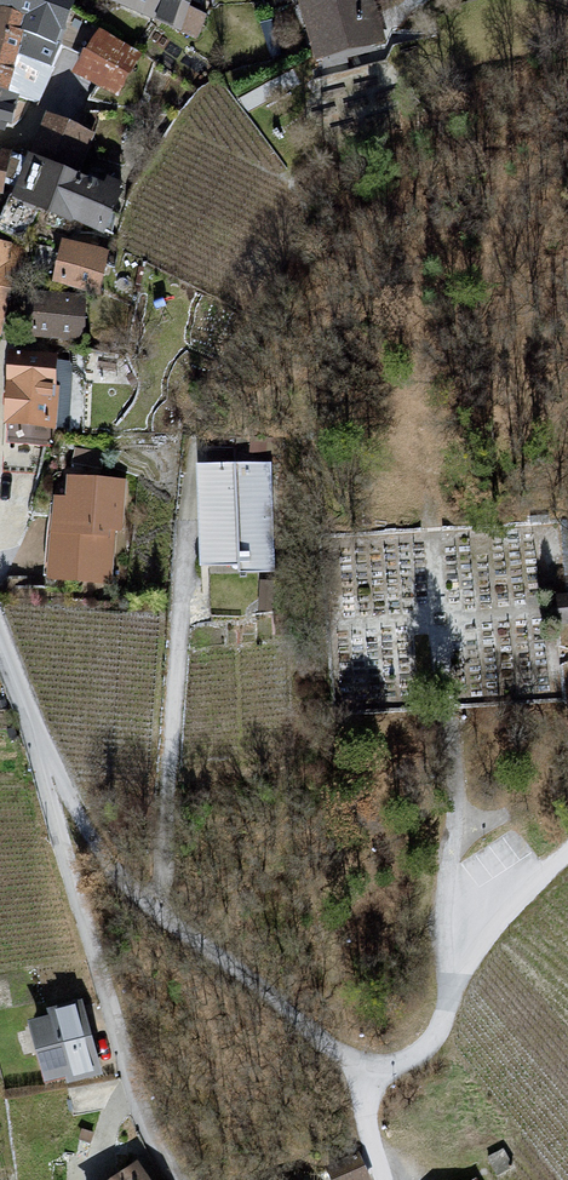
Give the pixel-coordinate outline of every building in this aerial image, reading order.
[(71,11),(75,1),(74,0),(0,0),(0,84),(2,85),(0,89),(9,93),(14,95),(16,95),(38,103),(40,92),(51,70),(52,70),(63,47),(63,46),(61,45),(71,11)] [(123,2),(156,15),(156,18),(196,37),(206,16),(188,8),(191,0),(124,0),(123,2)] [(269,13),(295,5),(294,0),(265,0),(269,13)] [(310,13),(320,54),(324,53),(325,58),(324,59),(326,67),(347,62),(345,56),(357,54),(362,46),(361,44),(380,39),(370,0),(306,0),(310,13)] [(272,58),(282,54),(273,22),(263,25),(272,58)] [(103,37),(80,74),(115,92),(135,56),(103,37)] [(0,84),(0,125),(1,125),(2,121),(9,123),(16,95),(14,95),(9,93),(0,89),(2,85),(0,84)] [(87,144),(77,140),(49,129),(38,158),(76,172),(87,144)] [(0,160),(0,190),(2,190),(14,155),(4,152),(2,160),(0,160)] [(38,161),(25,195),(18,192),(15,198),(14,197),(0,226),(0,230),(24,242),(39,210),(26,204),(29,197),(53,209),(48,223),(72,233),(78,219),(103,229),(124,185),(113,182),(108,190),(38,161)] [(7,290),(12,250),(0,247),(0,288),(7,290)] [(96,290),(107,261),(67,248),(62,249),(61,257),(66,259),(62,283),(96,290)] [(79,334),(80,301),(37,300),(36,332),(79,334)] [(46,351),(14,350),(14,357),(12,398),(11,415),(10,424),(10,444),(43,446),(50,426),(53,426),(66,427),(70,362),(57,362),(57,360),(45,359),(46,351)] [(283,439),(242,438),(244,472),(205,474),(207,519),(209,519),(209,516),(217,516),(218,560),(209,560),(209,562),(209,569),(210,569),(212,617),(238,616),(237,561),(270,559),(266,471),(284,471),(283,439)] [(122,486),(74,483),(72,505),(60,504),(56,557),(105,561),(107,527),(119,528),(122,486)] [(85,1030),(79,1009),(57,1015),(58,1022),(37,1028),(50,1075),(71,1069),(73,1076),(96,1070),(90,1049),(96,1047),(91,1029),(85,1030)] [(82,1139),(78,1151),(88,1153),(91,1142),(93,1134),(84,1131),(82,1139)] [(498,1175),(513,1167),(504,1150),(488,1158),(498,1175)] [(335,1179),(369,1179),(357,1155),(330,1168),(335,1179)] [(138,1169),(122,1179),(146,1179),(138,1169)]
